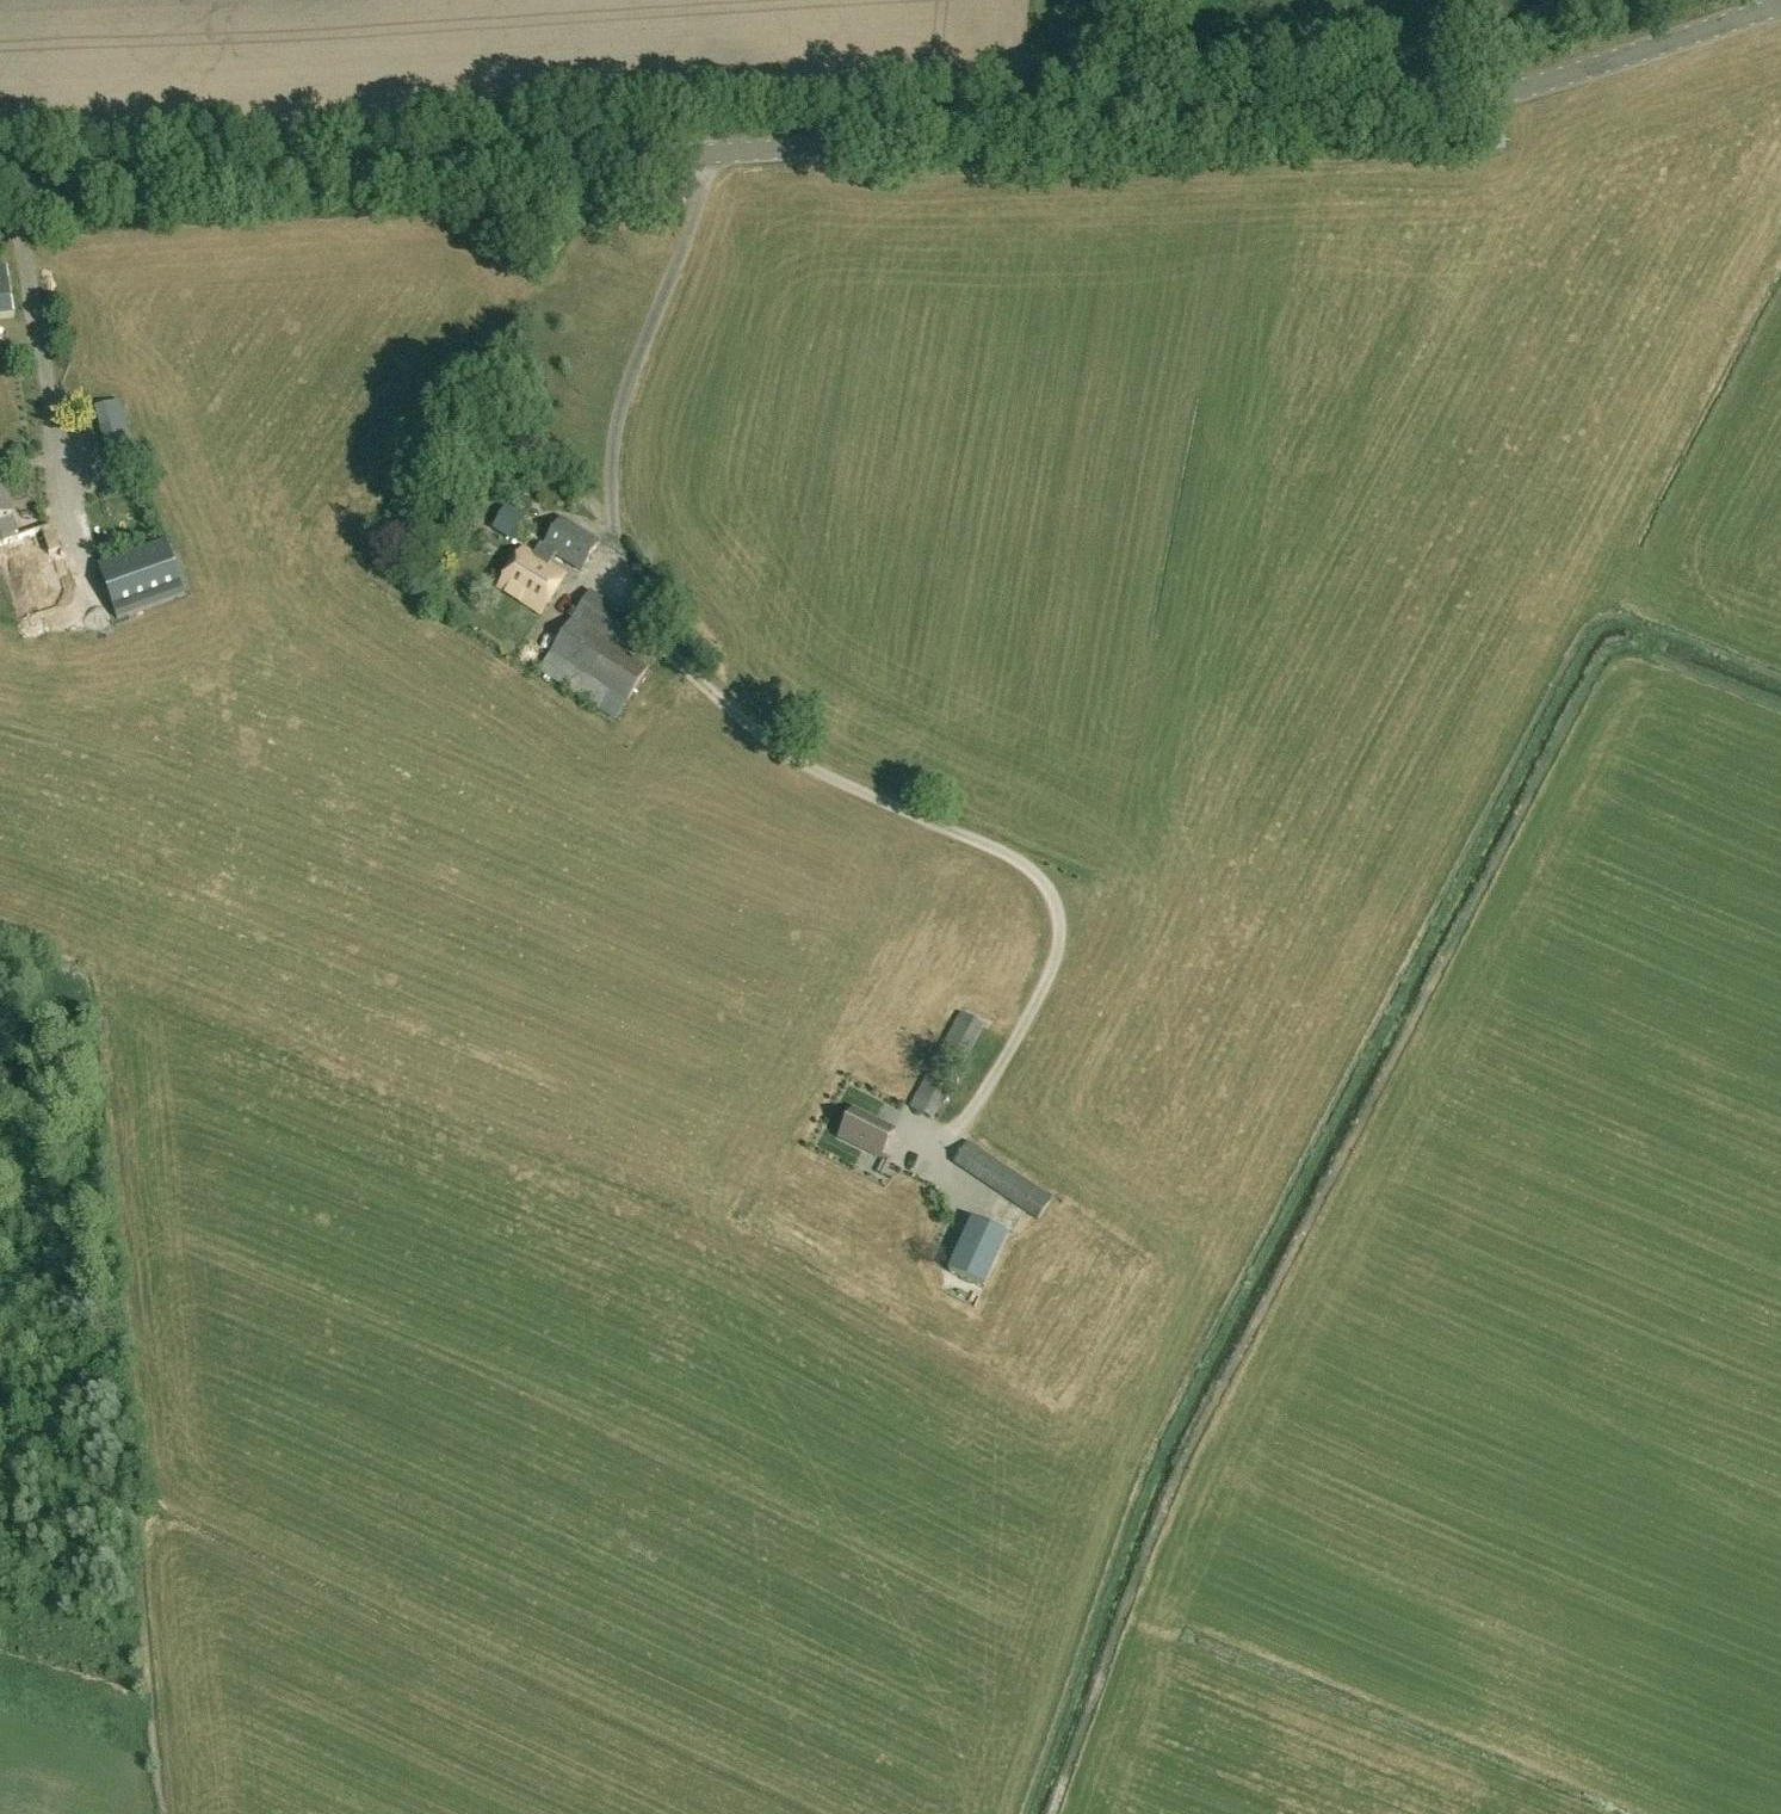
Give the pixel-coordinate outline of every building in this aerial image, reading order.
[(7,268),(0,270),(0,319),(14,317),(7,268)] [(120,402),(93,408),(116,483),(143,476),(120,402)] [(20,615),(63,599),(54,575),(65,572),(48,526),(15,537),(9,520),(13,518),(0,483),(0,559),(20,615)] [(507,508),(494,528),(513,540),(525,520),(507,508)] [(536,560),(522,551),(498,586),(541,614),(565,576),(547,564),(554,553),(582,571),(600,543),(563,519),(536,560)] [(185,595),(166,541),(99,565),(117,619),(185,595)] [(583,699),(629,617),(589,592),(539,671),(583,699)] [(932,1120),(983,1026),(962,1014),(911,1108),(932,1120)] [(893,1131),(854,1110),(840,1135),(879,1157),(893,1131)] [(953,1163),(1037,1220),(1051,1200),(967,1143),(953,1163)] [(973,1220),(949,1272),(984,1288),(1008,1236),(973,1220)]
